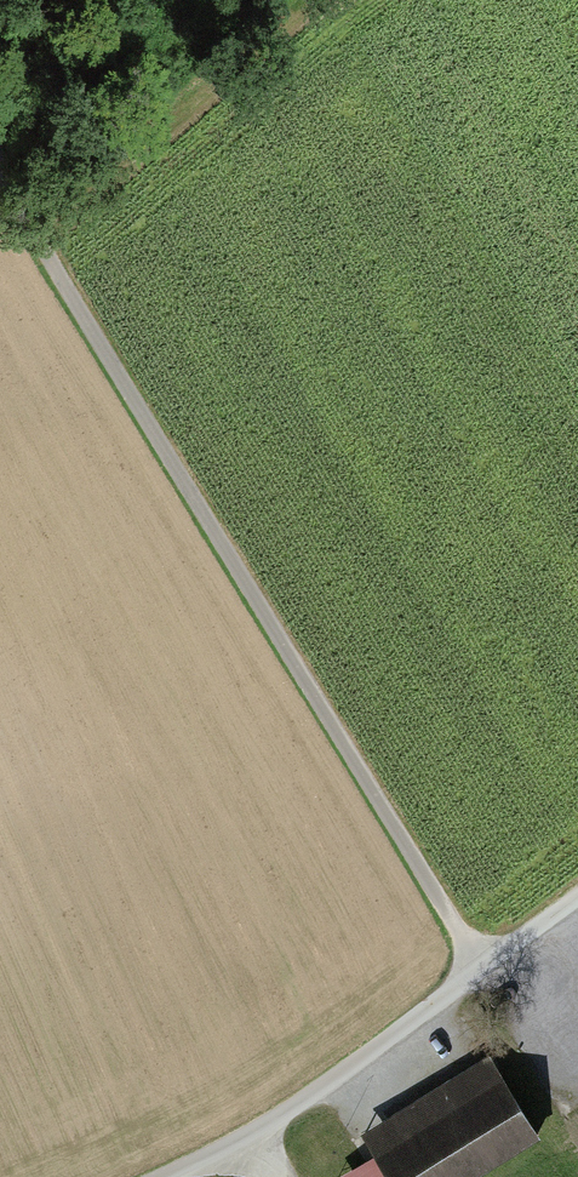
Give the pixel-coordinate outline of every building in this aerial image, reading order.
[(364,1134),(377,1154),(390,1176),(468,1176),(537,1135),(489,1057),(364,1134)] [(377,1154),(339,1176),(390,1176),(377,1154)]
